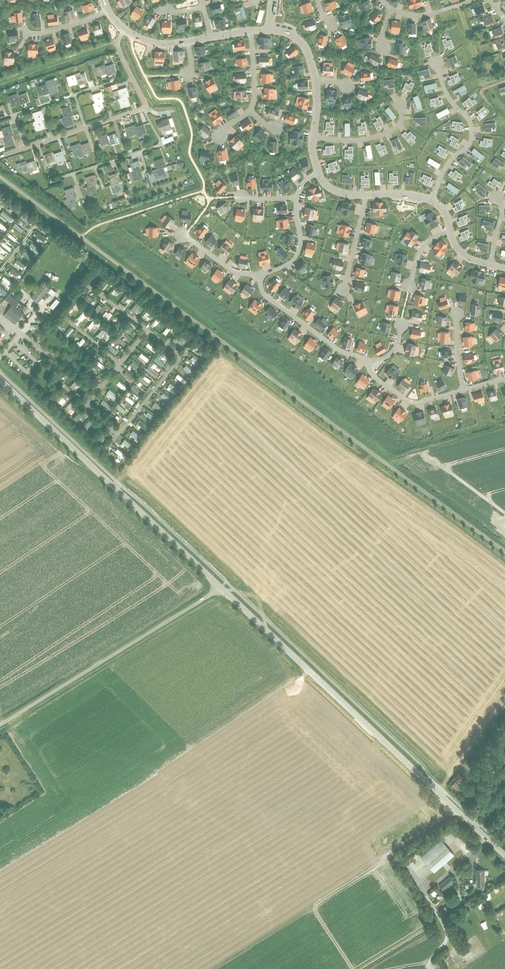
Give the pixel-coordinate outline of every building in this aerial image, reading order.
[(335,8),(333,3),(335,3),(334,1),(333,1),(326,3),(328,10),(335,8)] [(369,8),(367,1),(360,4),(358,4),(359,6),(360,6),(362,10),(369,8)] [(312,10),(310,2),(301,5),(302,5),(300,6),(300,8),(302,7),(304,13),(312,10)] [(93,9),(90,3),(84,5),(82,6),(83,8),(84,7),(86,11),(93,9)] [(218,12),(218,10),(221,10),(220,3),(211,5),(212,12),(214,12),(214,13),(218,12)] [(485,12),(483,4),(473,7),(475,13),(476,13),(477,15),(482,13),(485,12)] [(138,18),(143,11),(136,6),(131,13),(132,14),(131,15),(132,17),(134,15),(138,18)] [(246,17),(242,6),(238,7),(238,8),(235,9),(236,13),(240,13),(241,18),(246,17)] [(74,19),(72,10),(65,11),(66,15),(65,15),(66,20),(67,19),(68,20),(74,19)] [(381,17),(380,16),(381,15),(376,11),(370,18),(375,22),(377,20),(378,21),(381,17)] [(22,21),(21,12),(15,13),(15,16),(12,16),(12,18),(15,17),(16,22),(22,21)] [(54,18),(53,14),(52,14),(52,18),(48,18),(49,24),(58,23),(57,17),(54,18)] [(351,23),(348,14),(345,15),(345,14),(341,16),(339,17),(341,25),(348,23),(348,26),(351,25),(350,23),(351,23)] [(494,23),(492,15),(487,17),(486,15),(482,16),(484,24),(485,24),(486,26),(494,23)] [(40,25),(39,16),(32,16),(33,20),(31,20),(32,25),(33,24),(34,26),(40,25)] [(155,19),(150,16),(149,17),(148,16),(145,20),(146,20),(145,23),(150,27),(155,19)] [(202,23),(200,16),(194,18),(195,25),(199,24),(200,25),(202,25),(202,23)] [(187,25),(186,19),(177,21),(178,28),(183,27),(183,29),(185,29),(184,27),(184,26),(187,25)] [(223,21),(225,21),(224,19),(223,19),(216,21),(217,27),(224,26),(223,21)] [(432,28),(429,19),(423,21),(423,22),(422,23),(423,27),(425,27),(426,30),(432,28)] [(316,27),(314,20),(305,23),(307,29),(310,28),(310,30),(315,29),(314,27),(316,27)] [(170,30),(170,21),(162,21),(162,30),(168,30),(168,33),(170,33),(170,30)] [(399,31),(400,22),(392,21),(391,30),(396,30),(396,32),(398,33),(398,31),(399,31)] [(102,31),(100,24),(93,26),(95,33),(100,32),(100,33),(102,32),(102,31)] [(415,33),(415,24),(408,24),(408,25),(406,25),(407,30),(408,30),(408,33),(415,33)] [(503,35),(501,27),(491,30),(493,35),(494,35),(495,37),(503,35)] [(89,35),(87,29),(78,32),(80,37),(84,36),(85,39),(87,39),(86,36),(89,35)] [(18,37),(17,31),(8,32),(9,38),(13,38),(14,41),(15,41),(15,37),(18,37)] [(71,42),(68,33),(62,35),(62,37),(61,37),(62,42),(64,41),(65,44),(71,42)] [(324,45),(327,36),(320,34),(320,36),(318,35),(317,40),(319,40),(318,43),(324,45)] [(346,44),(342,35),(336,39),(336,40),(335,41),(337,45),(339,44),(340,47),(346,44)] [(371,44),(370,40),(369,37),(360,39),(358,40),(358,42),(361,42),(362,48),(371,46),(371,44)] [(55,47),(53,38),(45,41),(48,49),(53,48),(53,50),(55,49),(55,47)] [(268,47),(268,41),(271,41),(271,38),(268,38),(259,38),(259,41),(259,45),(259,47),(268,47)] [(445,38),(442,39),(445,47),(448,46),(449,49),(453,47),(450,39),(446,41),(445,38)] [(504,39),(499,41),(499,39),(495,40),(497,48),(498,48),(499,50),(504,48),(504,40),(504,39)] [(245,48),(244,41),(242,41),(242,40),(238,41),(238,42),(234,43),(236,49),(245,48)] [(403,52),(403,48),(405,48),(405,46),(403,46),(402,46),(402,43),(396,43),(396,52),(403,52)] [(427,47),(423,48),(425,56),(430,55),(429,52),(432,51),(430,43),(426,44),(427,47)] [(38,53),(38,44),(35,44),(30,44),(28,44),(28,53),(34,53),(34,56),(37,56),(37,53),(38,53)] [(204,53),(203,48),(205,48),(204,46),(203,46),(196,47),(197,54),(204,53)] [(297,51),(298,51),(293,46),(286,52),(291,57),(293,55),(294,56),(298,53),(297,51)] [(164,61),(164,52),(161,52),(161,51),(156,51),(156,52),(154,52),(154,61),(161,61),(161,63),(163,63),(163,61),(164,61)] [(184,56),(183,52),(182,52),(181,51),(175,51),(176,61),(182,60),(182,57),(184,56)] [(14,61),(14,52),(11,52),(6,52),(4,52),(4,61),(10,61),(10,64),(13,64),(13,61),(14,61)] [(377,64),(380,59),(371,54),(368,60),(371,62),(371,63),(375,65),(375,64),(377,64)] [(455,56),(448,58),(451,69),(455,67),(454,63),(457,62),(455,56)] [(268,64),(268,57),(259,58),(259,64),(260,64),(260,66),(265,66),(265,64),(268,64)] [(398,61),(389,58),(387,64),(388,65),(388,66),(392,68),(393,66),(396,67),(398,61)] [(209,68),(208,64),(209,64),(209,61),(207,62),(200,63),(202,70),(209,68)] [(332,74),(333,65),(332,65),(332,63),(330,63),(329,65),(323,65),(322,74),(324,74),(329,75),(329,74),(332,74)] [(350,75),(354,67),(353,67),(354,65),(352,64),(351,66),(346,63),(342,71),(350,75)] [(107,73),(108,75),(116,72),(113,64),(105,67),(107,73)] [(99,76),(107,73),(105,67),(104,65),(96,68),(99,76)] [(428,68),(417,71),(419,75),(423,74),(424,78),(430,76),(429,73),(428,68)] [(370,79),(370,72),(366,72),(366,71),(361,71),(362,73),(360,73),(361,80),(370,79)] [(270,82),(270,76),(272,76),(272,74),(270,74),(270,73),(261,74),(262,82),(270,82)] [(450,79),(447,80),(449,85),(457,82),(456,78),(459,77),(457,73),(449,76),(450,79)] [(75,74),(66,77),(67,77),(69,85),(78,83),(76,76),(75,75),(75,74)] [(84,74),(76,76),(78,83),(78,85),(87,82),(84,74)] [(246,80),(245,74),(236,75),(236,81),(240,81),(240,82),(244,82),(244,80),(246,80)] [(48,90),(49,94),(50,94),(49,91),(52,90),(52,92),(58,91),(56,85),(58,84),(57,80),(55,81),(54,78),(54,79),(49,80),(48,80),(48,81),(46,82),(45,81),(46,84),(48,90)] [(216,86),(212,78),(210,80),(209,79),(205,81),(205,82),(204,83),(208,91),(214,88),(215,90),(217,89),(216,86)] [(393,79),(382,80),(383,84),(388,84),(388,87),(395,87),(394,83),(393,79)] [(180,88),(179,80),(170,81),(170,82),(168,82),(168,84),(170,84),(171,89),(180,88)] [(308,88),(307,81),(306,81),(306,80),(301,80),(301,82),(298,82),(298,88),(308,88)] [(405,83),(402,90),(406,92),(407,89),(410,91),(414,83),(410,81),(409,84),(405,83)] [(38,87),(40,95),(44,94),(43,92),(48,90),(46,84),(38,87)] [(463,85),(453,91),(455,95),(466,89),(463,85)] [(118,90),(114,91),(116,99),(120,98),(126,96),(128,95),(126,87),(118,90)] [(197,92),(196,88),(195,88),(195,87),(188,88),(190,97),(196,96),(196,93),(197,92)] [(273,98),(273,92),(276,92),(276,89),(273,89),(273,88),(264,88),(264,91),(264,96),(264,98),(273,98)] [(366,99),(368,93),(359,89),(357,96),(358,96),(358,98),(362,99),(363,98),(366,99)] [(246,98),(246,93),(245,93),(245,90),(236,90),(236,91),(234,91),(234,94),(236,94),(237,100),(246,100),(246,98)] [(335,100),(337,91),(334,91),(334,90),(329,90),(327,90),(326,99),(332,100),(332,102),(334,102),(335,100)] [(102,101),(103,100),(101,92),(92,95),(95,103),(102,101)] [(19,102),(20,104),(28,101),(26,93),(18,96),(19,102)] [(11,105),(19,102),(18,96),(17,94),(8,97),(11,105)] [(417,95),(413,97),(417,109),(422,107),(417,95)] [(120,98),(119,99),(121,107),(129,105),(126,96),(120,98)] [(307,106),(308,102),(309,99),(300,96),(300,97),(297,96),(297,99),(299,99),(297,106),(306,108),(306,106),(307,106)] [(438,97),(430,99),(431,103),(433,102),(435,106),(442,104),(441,100),(439,100),(438,97)] [(468,97),(462,103),(465,106),(467,104),(470,107),(476,102),(474,99),(472,101),(468,97)] [(95,103),(93,104),(96,112),(104,109),(102,101),(95,103)] [(61,109),(64,117),(70,115),(72,115),(69,106),(61,109)] [(229,117),(237,112),(233,107),(231,109),(230,108),(229,106),(228,107),(229,109),(225,112),(229,117)] [(389,107),(385,110),(392,119),(396,116),(389,107)] [(479,114),(476,116),(479,120),(486,115),(483,111),(485,109),(483,107),(476,112),(479,114)] [(276,118),(278,112),(277,111),(277,110),(273,108),(273,110),(269,108),(267,115),(276,118)] [(447,108),(436,114),(438,118),(449,112),(447,108)] [(223,118),(218,110),(217,111),(216,109),(214,110),(215,112),(210,116),(215,123),(216,122),(217,123),(221,120),(220,120),(223,118)] [(32,113),(35,121),(41,120),(43,119),(41,111),(32,113)] [(295,117),(292,116),(293,114),(288,113),(288,114),(286,114),(284,120),(293,123),(295,117)] [(64,117),(62,118),(65,126),(73,123),(70,115),(64,117)] [(377,121),(373,123),(377,130),(381,128),(380,126),(383,124),(379,117),(376,119),(377,121)] [(425,117),(414,118),(415,122),(419,122),(420,125),(426,125),(426,121),(425,117)] [(165,121),(157,123),(160,130),(164,129),(165,131),(165,130),(166,134),(173,132),(174,135),(177,134),(174,125),(171,118),(168,119),(168,118),(164,119),(165,121)] [(251,125),(252,125),(249,119),(241,124),(244,130),(247,128),(248,129),(252,127),(251,125)] [(36,125),(34,126),(36,131),(44,128),(41,120),(35,121),(36,125)] [(452,121),(452,125),(454,125),(454,129),(462,130),(463,126),(460,126),(460,122),(452,121)] [(326,122),(325,130),(329,130),(328,133),(333,134),(334,125),(329,125),(329,122),(326,122)] [(361,125),(358,126),(360,134),(364,133),(363,130),(367,130),(365,122),(361,123),(361,125)] [(495,123),(484,124),(485,132),(491,131),(491,127),(495,127),(495,123)] [(143,124),(134,127),(136,134),(137,135),(145,133),(143,124)] [(136,134),(134,127),(134,125),(125,127),(128,136),(136,134)] [(2,129),(4,137),(10,135),(12,135),(10,126),(2,129)] [(206,137),(210,131),(203,126),(199,131),(202,133),(201,134),(204,137),(205,136),(206,137)] [(267,134),(261,129),(255,135),(255,136),(254,137),(255,139),(257,137),(261,141),(267,134)] [(302,141),(302,135),(301,135),(301,132),(294,131),(294,135),(290,134),(290,140),(293,140),(293,144),(293,146),(295,146),(295,144),(300,144),(300,141),(302,141)] [(405,132),(402,135),(404,137),(408,141),(411,138),(413,140),(415,137),(409,131),(407,134),(405,132)] [(115,133),(107,136),(109,142),(110,144),(118,142),(115,133)] [(98,137),(101,145),(109,142),(107,136),(106,134),(98,137)] [(4,137),(2,138),(5,146),(13,144),(10,135),(4,137)] [(162,140),(161,140),(163,144),(174,140),(172,135),(165,138),(164,136),(161,138),(162,140)] [(242,142),(236,135),(234,137),(230,140),(230,141),(229,142),(235,149),(240,144),(242,146),(243,144),(242,142)] [(451,135),(449,138),(451,140),(449,143),(454,146),(457,148),(459,144),(456,142),(458,139),(453,137),(451,135)] [(397,138),(390,141),(393,147),(396,145),(398,149),(402,148),(397,138)] [(480,141),(479,145),(487,147),(488,143),(490,143),(491,140),(484,138),(483,141),(480,141)] [(80,145),(82,151),(83,153),(91,151),(88,142),(80,145)] [(276,151),(276,142),(269,142),(269,143),(268,143),(268,148),(269,148),(269,151),(276,151)] [(79,143),(71,146),(74,154),(74,156),(83,153),(82,151),(80,145),(79,143)] [(380,144),(376,145),(376,147),(378,153),(383,151),(383,154),(387,152),(384,145),(381,146),(380,144)] [(325,150),(323,150),(323,154),(326,154),(331,154),(331,149),(334,149),(333,146),(325,146),(325,150)] [(439,146),(437,148),(439,150),(437,154),(442,156),(444,158),(446,154),(444,153),(446,150),(442,148),(439,146)] [(474,148),(471,152),(480,159),(484,156),(474,148)] [(226,159),(225,150),(218,151),(218,152),(217,152),(218,157),(219,157),(220,160),(226,159)] [(61,151),(53,154),(55,161),(55,162),(64,160),(61,151)] [(208,159),(210,153),(201,151),(199,158),(204,159),(203,161),(205,161),(205,159),(205,158),(208,159)] [(55,161),(53,154),(52,152),(44,155),(46,163),(55,161)] [(460,159),(458,162),(463,166),(465,163),(469,167),(472,164),(463,156),(460,159)] [(495,157),(491,164),(496,167),(498,164),(503,166),(504,163),(495,157)] [(156,169),(163,167),(165,166),(163,158),(154,161),(156,169)] [(429,158),(427,162),(437,168),(440,164),(429,158)] [(304,160),(301,161),(303,170),(309,168),(307,159),(306,159),(304,159),(304,160)] [(34,160),(26,163),(28,169),(29,171),(37,169),(34,160)] [(130,163),(133,171),(139,169),(141,168),(139,160),(130,163)] [(28,169),(26,163),(25,161),(17,164),(20,172),(28,169)] [(329,167),(326,168),(327,172),(330,171),(336,169),(334,165),(337,164),(336,161),(333,162),(328,164),(329,167)] [(166,175),(163,167),(156,169),(153,170),(156,179),(166,175)] [(292,170),(289,172),(293,178),(298,174),(294,168),(294,167),(291,169),(292,170)] [(139,169),(133,171),(129,172),(132,181),(142,177),(139,169)] [(451,171),(448,174),(450,176),(455,180),(457,176),(459,178),(462,175),(460,173),(455,170),(453,173),(451,171)] [(234,174),(230,175),(233,183),(239,181),(236,173),(236,172),(234,173),(234,174)] [(118,173),(109,176),(111,180),(109,181),(111,184),(112,184),(118,182),(120,181),(118,173)] [(405,177),(404,183),(412,184),(413,178),(414,173),(410,173),(409,177),(405,177)] [(85,178),(88,186),(95,184),(97,183),(94,175),(85,178)] [(364,175),(361,176),(361,180),(361,184),(364,184),(364,186),(369,186),(369,183),(369,179),(369,178),(364,178),(364,175)] [(423,175),(422,178),(424,179),(423,183),(428,185),(430,186),(432,181),(429,181),(431,178),(427,176),(423,175)] [(248,182),(246,182),(246,187),(248,186),(248,188),(255,187),(254,178),(248,178),(248,182)] [(268,181),(262,181),(262,190),(264,190),(264,191),(269,191),(269,190),(271,190),(271,181),(270,178),(268,179),(268,181)] [(489,180),(487,183),(494,188),(496,185),(498,187),(501,182),(494,178),(491,182),(489,180)] [(284,180),(279,184),(284,192),(290,188),(289,187),(290,186),(287,183),(286,183),(284,180)] [(221,181),(215,187),(219,192),(225,186),(221,181)] [(111,184),(110,185),(112,193),(119,191),(120,193),(122,192),(121,189),(118,182),(112,184),(111,184)] [(449,182),(446,186),(456,193),(459,189),(449,182)] [(478,183),(475,186),(479,189),(477,192),(481,196),(486,190),(478,183)] [(95,184),(88,186),(85,187),(88,195),(97,192),(95,184)] [(64,190),(67,199),(74,196),(76,196),(73,187),(64,190)] [(310,190),(307,190),(309,198),(312,198),(312,200),(318,199),(317,196),(321,195),(323,195),(322,191),(320,192),(319,187),(315,188),(310,189),(310,190)] [(74,196),(67,199),(65,199),(68,208),(76,205),(74,196)] [(456,206),(453,208),(455,212),(463,207),(461,204),(463,202),(461,199),(454,203),(456,206)] [(338,206),(338,208),(340,209),(344,210),(343,213),(349,214),(349,212),(352,213),(354,204),(351,204),(352,202),(346,201),(346,202),(342,201),(341,206),(338,206)] [(376,202),(373,202),(373,211),(376,211),(376,214),(382,214),(382,211),(386,211),(388,211),(388,208),(386,208),(386,202),(382,202),(382,201),(376,201),(376,202)] [(218,206),(217,207),(218,210),(220,209),(222,212),(228,209),(224,202),(218,206)] [(12,204),(9,207),(18,214),(20,211),(12,204)] [(286,204),(277,205),(277,213),(287,212),(286,204)] [(253,208),(252,218),(253,218),(253,220),(255,220),(255,218),(262,218),(263,209),(261,208),(255,207),(255,208),(253,208)] [(305,209),(304,215),(304,217),(313,219),(314,213),(317,213),(317,210),(315,210),(315,209),(306,207),(306,209),(305,209)] [(237,208),(235,217),(235,219),(237,220),(238,218),(243,219),(245,210),(237,208)] [(12,218),(3,211),(0,214),(9,221),(12,218)] [(182,213),(181,219),(189,220),(190,214),(188,214),(188,211),(186,211),(186,213),(182,213)] [(426,212),(424,213),(425,215),(426,219),(424,220),(427,225),(429,224),(431,227),(437,223),(436,221),(437,220),(435,214),(433,215),(431,212),(427,214),(426,212)] [(30,221),(22,214),(20,217),(28,224),(30,221)] [(165,217),(162,222),(169,227),(173,220),(167,215),(166,216),(165,215),(164,216),(165,217)] [(460,221),(457,221),(459,226),(461,225),(465,223),(467,223),(465,219),(467,218),(466,215),(459,217),(460,221)] [(278,220),(276,220),(276,222),(278,222),(279,227),(287,227),(287,219),(278,219),(278,220)] [(483,220),(482,224),(486,225),(485,229),(492,230),(493,222),(483,220)] [(367,222),(365,230),(374,232),(375,227),(377,228),(378,226),(375,225),(376,224),(367,222)] [(23,230),(15,223),(13,226),(21,233),(23,230)] [(308,224),(306,233),(313,235),(314,230),(316,231),(316,229),(314,228),(315,226),(308,224)] [(338,224),(338,227),(340,227),(339,233),(347,236),(348,234),(349,228),(349,226),(341,224),(341,225),(338,224)] [(54,233),(44,226),(42,229),(51,236),(54,233)] [(198,230),(196,233),(201,237),(206,230),(201,226),(199,229),(198,228),(197,229),(198,230)] [(461,236),(459,237),(460,241),(463,240),(467,238),(468,238),(467,233),(469,233),(468,229),(464,231),(460,232),(461,236)] [(404,241),(403,242),(405,244),(406,243),(411,246),(413,243),(414,244),(418,238),(417,237),(418,235),(411,230),(410,232),(407,231),(403,237),(406,238),(404,241)] [(17,239),(10,233),(8,236),(15,242),(17,239)] [(46,239),(38,233),(36,236),(44,242),(46,239)] [(283,235),(282,236),(285,237),(283,242),(290,244),(293,236),(286,233),(285,236),(283,235)] [(210,236),(206,241),(211,245),(215,240),(213,238),(214,236),(212,234),(210,236)] [(363,238),(361,245),(368,246),(369,242),(370,242),(371,240),(363,238)] [(163,244),(161,247),(166,250),(171,243),(166,240),(164,243),(163,242),(162,243),(163,244)] [(224,242),(219,249),(226,254),(231,248),(226,243),(227,241),(226,240),(224,242)] [(435,248),(433,251),(437,254),(436,255),(437,256),(438,255),(440,252),(443,254),(447,248),(445,246),(446,244),(441,240),(439,242),(438,241),(433,247),(435,248)] [(338,241),(337,244),(339,245),(338,250),(346,252),(348,243),(340,241),(340,242),(338,241)] [(11,248),(3,242),(1,245),(9,251),(11,248)] [(307,242),(304,251),(305,251),(305,253),(307,253),(307,252),(313,253),(315,244),(307,242)] [(477,242),(476,246),(481,247),(480,251),(486,252),(488,245),(477,242)] [(41,249),(31,243),(29,246),(38,252),(41,249)] [(180,247),(176,252),(181,256),(185,251),(180,247)] [(280,248),(276,253),(279,255),(277,256),(281,260),(282,258),(283,259),(287,254),(280,248)] [(265,253),(259,254),(261,263),(262,263),(263,263),(266,262),(269,261),(267,252),(266,252),(266,250),(264,251),(265,253)] [(34,258),(25,251),(22,254),(31,262),(34,258)] [(361,254),(359,260),(360,260),(360,262),(368,264),(370,258),(372,258),(373,256),(371,255),(371,254),(362,252),(361,254)] [(187,260),(185,263),(187,264),(189,261),(194,265),(199,258),(197,257),(194,254),(194,255),(191,253),(186,260),(187,260)] [(395,253),(395,256),(397,256),(396,263),(405,265),(405,263),(406,263),(407,257),(406,257),(407,255),(398,253),(398,254),(395,253)] [(240,257),(238,266),(245,267),(247,258),(246,258),(246,256),(244,256),(244,258),(240,257)] [(25,265),(17,259),(15,262),(23,268),(25,265)] [(334,259),(332,266),(341,269),(343,261),(334,259)] [(302,260),(295,266),(299,271),(302,268),(304,270),(305,269),(304,267),(306,265),(302,260)] [(448,269),(447,270),(449,272),(450,270),(455,274),(462,266),(454,260),(448,268),(448,269)] [(205,262),(201,267),(206,270),(210,265),(205,262)] [(421,262),(419,270),(420,270),(420,271),(425,272),(425,271),(428,272),(430,264),(421,262)] [(357,267),(355,274),(362,276),(363,271),(364,272),(365,269),(357,267)] [(18,274),(11,269),(9,271),(16,277),(18,274)] [(213,277),(211,279),(213,280),(214,278),(218,281),(223,274),(217,269),(212,276),(213,277)] [(472,270),(470,277),(473,278),(472,281),(478,283),(479,280),(482,281),(484,281),(485,279),(483,278),(484,273),(481,272),(482,271),(474,269),(474,271),(472,270)] [(391,271),(390,274),(391,274),(390,278),(398,280),(400,273),(392,271),(391,271)] [(323,277),(320,278),(321,281),(323,280),(324,286),(333,285),(333,283),(332,277),(331,277),(331,275),(323,277)] [(10,285),(12,283),(4,277),(2,279),(10,285)] [(110,280),(106,277),(99,287),(103,289),(110,280)] [(422,278),(421,285),(428,287),(429,283),(430,283),(431,280),(430,280),(422,278)] [(225,287),(223,289),(225,290),(226,288),(232,292),(237,285),(235,284),(232,281),(231,282),(229,280),(224,286),(225,287)] [(271,284),(268,287),(273,290),(279,283),(274,280),(272,282),(271,281),(270,283),(271,284)] [(356,281),(354,289),(355,289),(355,290),(359,291),(360,290),(363,291),(364,290),(365,284),(356,281)] [(30,297),(32,298),(37,303),(51,288),(44,282),(30,297)] [(242,291),(240,294),(241,295),(243,293),(248,296),(252,289),(246,285),(241,291),(242,291)] [(121,294),(124,291),(117,286),(111,294),(114,296),(118,291),(121,294)] [(284,288),(280,294),(285,298),(289,292),(284,288)] [(391,288),(388,297),(397,300),(399,291),(391,288)] [(16,322),(23,313),(20,311),(22,308),(25,310),(27,307),(24,305),(24,306),(9,293),(0,304),(0,313),(2,311),(5,313),(4,313),(16,322)] [(132,301),(134,298),(128,293),(122,301),(125,303),(128,299),(132,301)] [(295,295),(290,302),(292,304),(295,307),(295,306),(297,308),(302,301),(297,297),(299,295),(297,293),(295,296),(295,295)] [(415,294),(413,303),(422,305),(422,304),(424,304),(425,302),(422,301),(424,296),(415,294)] [(86,307),(92,299),(87,295),(82,301),(81,303),(86,307)] [(459,295),(458,302),(465,303),(466,296),(459,295)] [(331,305),(330,307),(331,308),(332,307),(337,310),(343,302),(336,297),(330,305),(331,305)] [(441,301),(438,302),(440,308),(448,305),(446,298),(442,299),(441,297),(440,298),(440,300),(441,301)] [(49,307),(53,310),(59,302),(56,299),(49,307)] [(250,307),(248,309),(250,311),(251,308),(257,312),(262,305),(260,304),(260,303),(257,301),(254,300),(249,306),(250,307)] [(142,303),(139,301),(131,311),(134,313),(142,303)] [(77,304),(74,302),(67,310),(70,313),(77,304)] [(355,305),(354,306),(358,314),(363,311),(364,313),(367,312),(366,310),(362,302),(360,303),(360,302),(355,305)] [(387,304),(386,306),(389,307),(387,312),(396,314),(397,306),(389,304),(389,305),(387,304)] [(472,304),(472,313),(478,313),(478,310),(480,310),(480,309),(479,309),(479,305),(472,304)] [(95,315),(101,308),(98,306),(95,310),(92,308),(90,311),(95,315)] [(268,314),(266,317),(267,318),(269,315),(272,317),(276,312),(269,307),(266,311),(269,313),(268,314)] [(151,311),(148,308),(142,316),(145,319),(151,311)] [(305,313),(303,315),(308,319),(313,312),(308,308),(306,311),(305,310),(303,312),(305,313)] [(87,313),(84,310),(77,319),(80,322),(87,313)] [(412,312),(411,318),(420,319),(421,313),(418,312),(418,311),(416,311),(416,312),(412,312)] [(112,315),(109,312),(103,320),(106,323),(112,315)] [(493,312),(492,318),(495,319),(495,320),(500,321),(500,320),(501,320),(502,313),(493,312)] [(162,318),(159,316),(152,324),(155,326),(162,318)] [(95,318),(88,327),(91,329),(95,324),(99,327),(101,324),(95,318)] [(281,322),(279,325),(284,328),(289,321),(284,318),(282,321),(281,320),(280,321),(281,322)] [(318,319),(315,323),(322,328),(326,323),(323,321),(324,319),(323,318),(321,320),(321,321),(318,319)] [(116,326),(112,323),(110,327),(116,332),(123,324),(120,321),(116,326)] [(129,333),(133,327),(127,322),(123,328),(129,333)] [(381,322),(380,324),(383,324),(382,329),(388,330),(389,324),(383,322),(381,322)] [(172,326),(170,324),(163,332),(166,335),(172,326)] [(74,330),(71,327),(63,336),(66,339),(74,330)] [(110,333),(104,328),(97,337),(100,339),(105,334),(107,336),(110,333)] [(490,335),(489,336),(490,338),(491,337),(495,341),(502,334),(497,328),(489,334),(490,335)] [(290,336),(288,339),(289,340),(291,337),(297,341),(301,335),(300,334),(300,333),(297,331),(294,329),(289,336),(290,336)] [(332,329),(328,334),(333,338),(337,333),(332,329)] [(412,329),(411,335),(415,335),(414,337),(416,338),(416,336),(420,336),(421,330),(412,329)] [(187,336),(182,332),(177,338),(182,343),(187,336)] [(437,332),(437,334),(440,334),(439,340),(448,340),(449,332),(440,332),(437,332)] [(119,339),(122,335),(119,333),(114,339),(123,347),(126,344),(119,339)] [(472,336),(463,337),(464,345),(473,344),(472,339),(474,338),(474,336),(472,337),(472,336)] [(305,344),(303,347),(305,348),(307,345),(311,348),(316,342),(310,337),(305,344)] [(85,341),(82,338),(75,346),(78,349),(85,341)] [(342,340),(342,342),(344,342),(343,346),(349,348),(351,339),(345,338),(344,341),(342,340)] [(157,350),(148,343),(146,346),(154,353),(157,350)] [(378,347),(375,349),(378,353),(385,349),(382,344),(382,343),(377,346),(378,347)] [(408,343),(405,353),(413,355),(415,348),(418,349),(418,347),(416,346),(416,345),(408,343)] [(118,352),(109,345),(107,348),(115,355),(118,352)] [(91,359),(97,352),(91,347),(85,354),(91,359)] [(198,353),(205,358),(210,353),(203,347),(198,353)] [(321,353),(320,355),(324,359),(330,352),(325,348),(322,351),(321,350),(320,351),(321,353)] [(149,360),(141,353),(138,356),(146,363),(149,360)] [(160,360),(162,357),(159,354),(153,361),(162,368),(164,364),(160,360)] [(473,354),(464,355),(465,361),(469,361),(469,362),(471,362),(470,361),(474,360),(473,354)] [(202,362),(194,356),(191,359),(199,365),(202,362)] [(336,357),(332,362),(338,366),(342,361),(336,357)] [(106,367),(97,360),(95,363),(103,370),(106,367)] [(502,360),(492,362),(494,372),(496,371),(496,372),(502,370),(504,369),(502,360)] [(141,369),(132,362),(130,365),(138,372),(141,369)] [(346,371),(344,373),(345,375),(347,372),(353,376),(357,370),(356,368),(353,366),(350,364),(345,370),(346,371)] [(446,365),(443,371),(450,374),(453,368),(446,365)] [(158,374),(148,366),(145,370),(155,378),(158,374)] [(191,375),(194,372),(186,366),(183,369),(191,375)] [(390,367),(386,373),(388,375),(392,378),(393,379),(398,373),(390,367)] [(68,377),(71,374),(65,369),(57,377),(60,380),(65,374),(68,377)] [(97,376),(90,370),(87,373),(95,379),(97,376)] [(475,370),(466,372),(469,380),(477,378),(476,372),(478,372),(477,370),(475,370)] [(134,379),(126,371),(123,375),(131,382),(134,379)] [(187,382),(178,374),(175,377),(184,384),(187,382)] [(362,374),(357,381),(361,384),(359,387),(361,388),(363,385),(363,386),(369,379),(362,374)] [(148,383),(140,376),(138,379),(146,386),(148,383)] [(80,388),(83,385),(77,379),(69,388),(73,390),(77,385),(80,388)] [(402,379),(398,386),(404,390),(409,384),(402,379)] [(442,380),(436,383),(440,389),(445,386),(442,380)] [(126,388),(119,382),(116,385),(124,391),(126,388)] [(421,387),(419,388),(420,393),(422,392),(423,393),(429,392),(426,383),(420,384),(421,387)] [(178,390),(170,384),(168,387),(176,393),(178,390)] [(141,392),(133,385),(130,389),(138,395),(141,392)] [(369,395),(367,398),(368,399),(370,397),(376,401),(381,394),(379,392),(380,392),(376,390),(373,388),(368,395),(369,395)] [(495,388),(487,390),(490,399),(490,400),(493,400),(493,398),(497,397),(495,388)] [(119,397),(109,390),(106,393),(116,401),(119,397)] [(65,401),(68,398),(62,392),(54,400),(58,403),(62,398),(65,401)] [(482,392),(473,395),(475,400),(478,399),(478,401),(479,403),(480,403),(480,400),(484,399),(482,392)] [(171,400),(163,393),(161,396),(169,403),(171,400)] [(134,402),(125,395),(123,398),(132,405),(134,402)] [(383,403),(381,405),(383,406),(385,404),(389,407),(394,400),(388,395),(383,402),(383,403)] [(464,397),(458,398),(460,407),(466,406),(465,402),(467,402),(466,400),(465,401),(464,397)] [(75,403),(72,400),(65,408),(68,411),(75,403)] [(111,407),(103,400),(100,403),(109,410),(111,407)] [(164,410),(155,402),(153,405),(162,413),(164,410)] [(126,411),(118,404),(115,407),(124,414),(126,411)] [(443,405),(441,406),(444,414),(445,417),(447,417),(446,414),(452,412),(450,404),(448,404),(443,405)] [(394,415),(392,418),(394,419),(396,416),(401,420),(406,413),(404,412),(405,412),(402,409),(401,410),(399,408),(393,415),(394,415)] [(435,408),(429,410),(431,417),(431,419),(434,418),(433,416),(437,415),(435,408)] [(85,412),(82,409),(74,419),(77,422),(85,412)] [(417,413),(413,414),(416,423),(417,426),(419,425),(418,422),(425,420),(423,411),(421,412),(417,413)] [(156,419),(147,412),(145,415),(154,422),(156,419)] [(118,420),(110,413),(107,417),(116,423),(118,420)] [(96,422),(91,418),(84,427),(88,431),(96,422)] [(149,428),(139,420),(137,424),(146,431),(149,428)] [(105,438),(108,435),(101,430),(96,437),(99,439),(102,435),(105,438)] [(141,437),(133,431),(130,434),(138,441),(141,437)] [(133,447),(124,440),(121,443),(130,450),(133,447)] [(126,456),(117,449),(115,452),(123,459),(126,456)] [(459,773),(454,778),(458,782),(463,777),(459,773)] [(459,789),(461,787),(455,781),(451,785),(456,789),(458,788),(459,789)] [(434,872),(454,854),(441,839),(421,857),(434,872)] [(417,848),(414,843),(402,852),(406,857),(417,848)] [(484,889),(484,870),(475,870),(475,885),(476,885),(476,889),(484,889)] [(443,890),(453,881),(449,876),(439,886),(443,890)] [(479,894),(468,901),(462,904),(464,907),(480,896),(479,894)] [(452,899),(444,907),(442,909),(447,914),(457,905),(452,899)]
